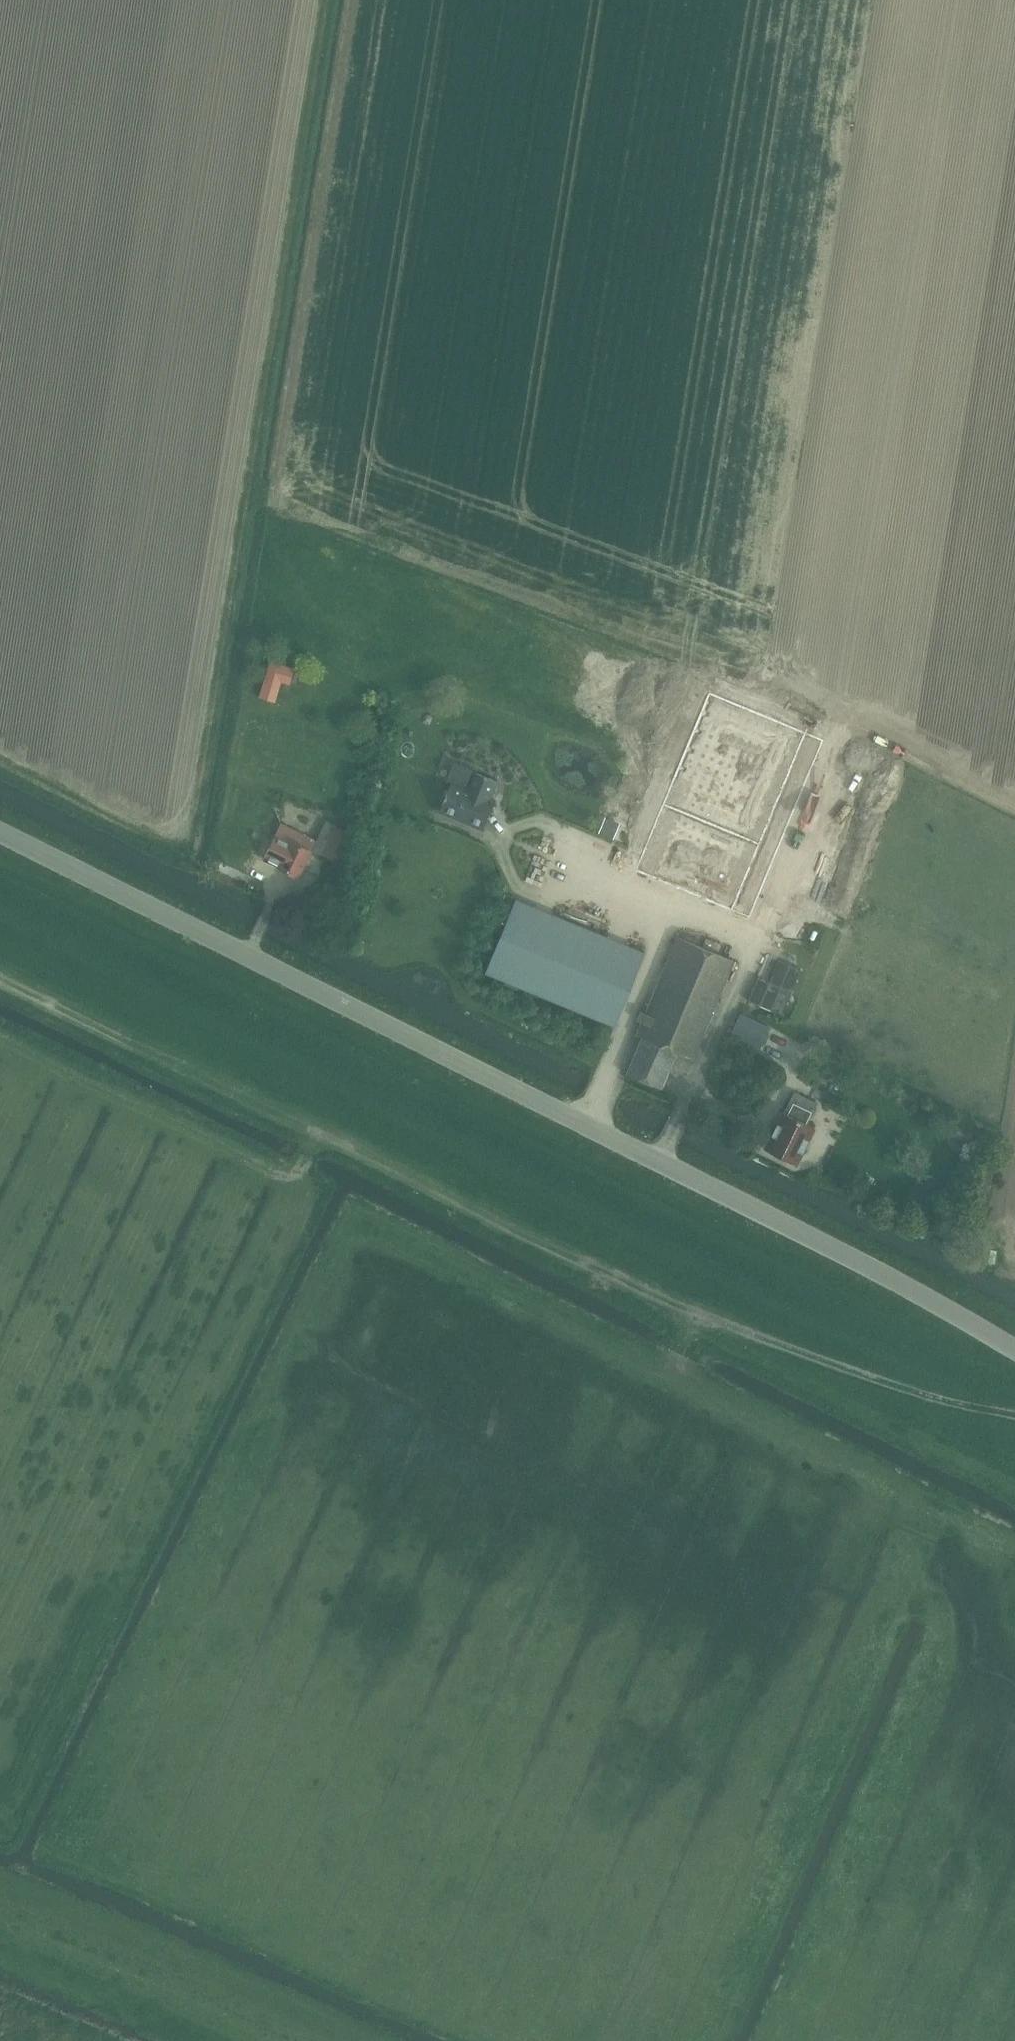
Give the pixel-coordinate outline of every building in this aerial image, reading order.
[(270,660),(259,697),(275,702),(281,682),(290,684),(295,667),(270,660)] [(709,692),(635,871),(750,918),(824,740),(709,692)] [(496,787),(470,776),(464,792),(450,787),(436,820),(481,839),(496,805),(490,803),(496,787)] [(606,819),(599,835),(614,841),(621,826),(606,819)] [(299,876),(310,853),(316,839),(302,832),(281,822),(264,859),(299,876)] [(341,865),(355,835),(336,826),(321,855),(341,865)] [(644,952),(514,900),(484,974),(616,1025),(644,952)] [(627,1074),(661,1088),(676,1052),(692,1058),(734,960),(678,936),(645,1012),(641,1011),(637,1020),(642,1022),(636,1035),(642,1038),(627,1074)] [(777,961),(765,988),(784,997),(796,969),(777,961)] [(730,1036),(760,1050),(770,1027),(741,1013),(730,1036)] [(869,1074),(867,1078),(876,1083),(878,1078),(869,1074)] [(796,1164),(814,1127),(807,1124),(817,1103),(794,1092),(784,1113),(783,1112),(772,1136),(769,1134),(764,1145),(767,1146),(766,1149),(796,1164)] [(954,1122),(948,1133),(969,1144),(975,1132),(954,1122)]
